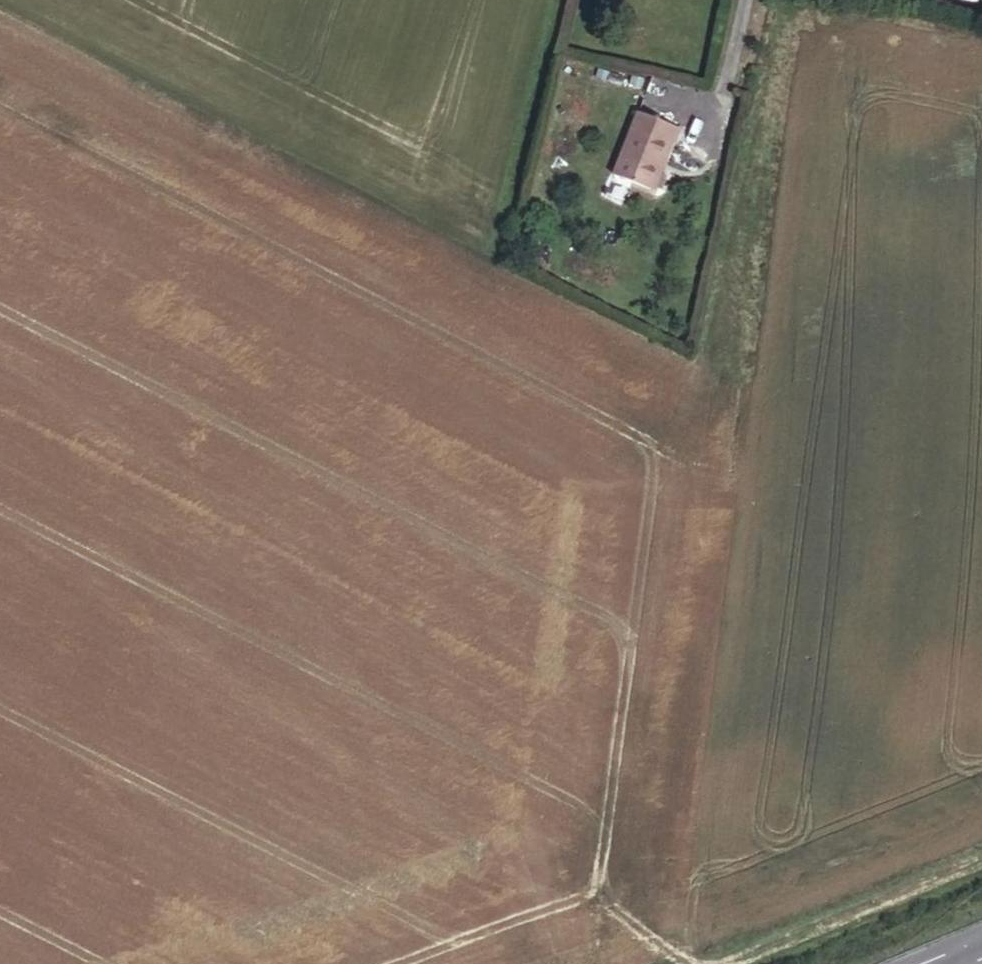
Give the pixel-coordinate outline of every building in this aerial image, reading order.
[(683,134),(642,118),(617,181),(656,197),(675,149),(677,150),(683,134)]
